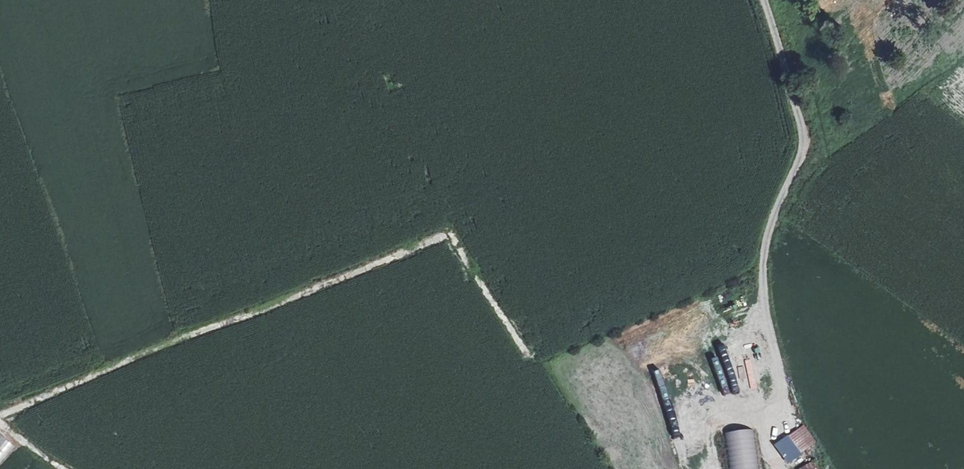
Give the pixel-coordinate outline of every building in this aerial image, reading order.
[(808,447),(815,442),(803,427),(796,432),(808,447)] [(799,453),(808,447),(796,432),(776,446),(788,463),(800,454),(799,453)] [(14,447),(0,434),(0,462),(14,447)]
